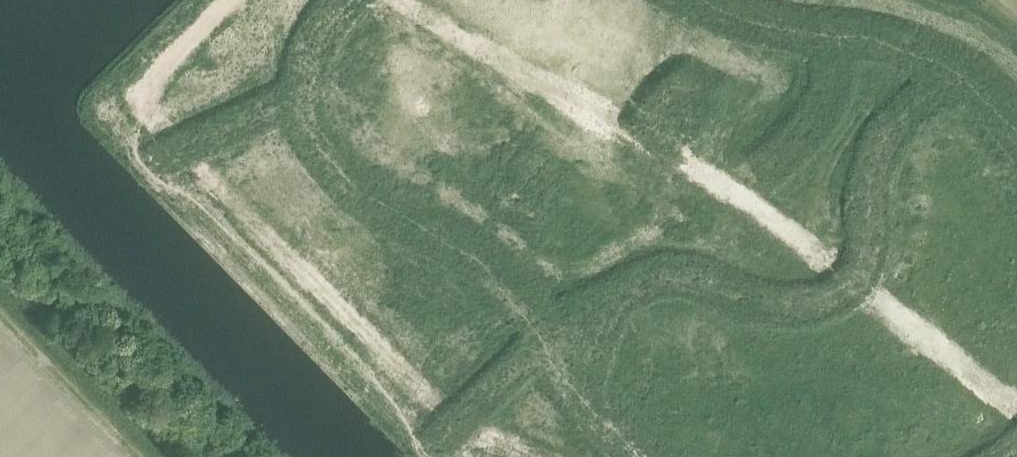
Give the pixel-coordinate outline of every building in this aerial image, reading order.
[(385,21),(370,34),(403,75),(427,56),(433,63),(443,55),(424,31),(415,39),(396,15),(386,23),(385,21)] [(442,114),(396,159),(419,182),(465,137),(442,114)]
